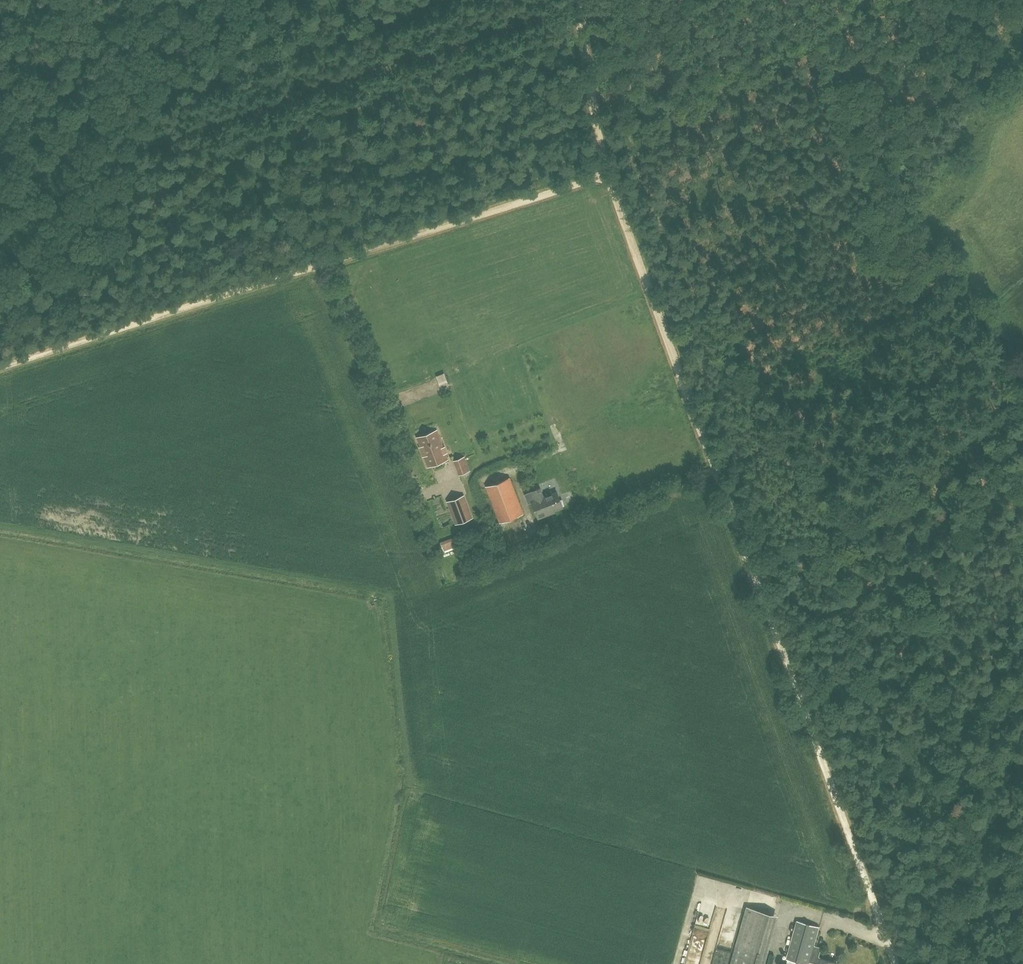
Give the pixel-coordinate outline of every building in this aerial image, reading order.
[(440,375),(444,383),(452,379),(448,372),(440,375)] [(428,465),(441,461),(447,458),(437,430),(418,437),(428,465)] [(457,460),(463,474),(474,470),(468,456),(457,460)] [(510,477),(486,486),(501,523),(524,514),(510,477)] [(560,500),(557,491),(544,496),(541,488),(524,494),(528,504),(531,503),(538,520),(555,513),(555,512),(564,508),(563,505),(564,505),(562,499),(560,500)] [(471,518),(463,496),(447,502),(455,524),(471,518)] [(453,539),(446,540),(447,549),(454,548),(453,539)] [(710,926),(711,902),(701,902),(700,925),(710,926)] [(816,963),(836,963),(837,963),(820,958),(820,957),(819,957),(821,947),(814,945),(819,927),(797,920),(786,959),(803,963),(809,963),(809,962),(816,963)] [(761,942),(738,936),(736,945),(759,951),(761,942)]
